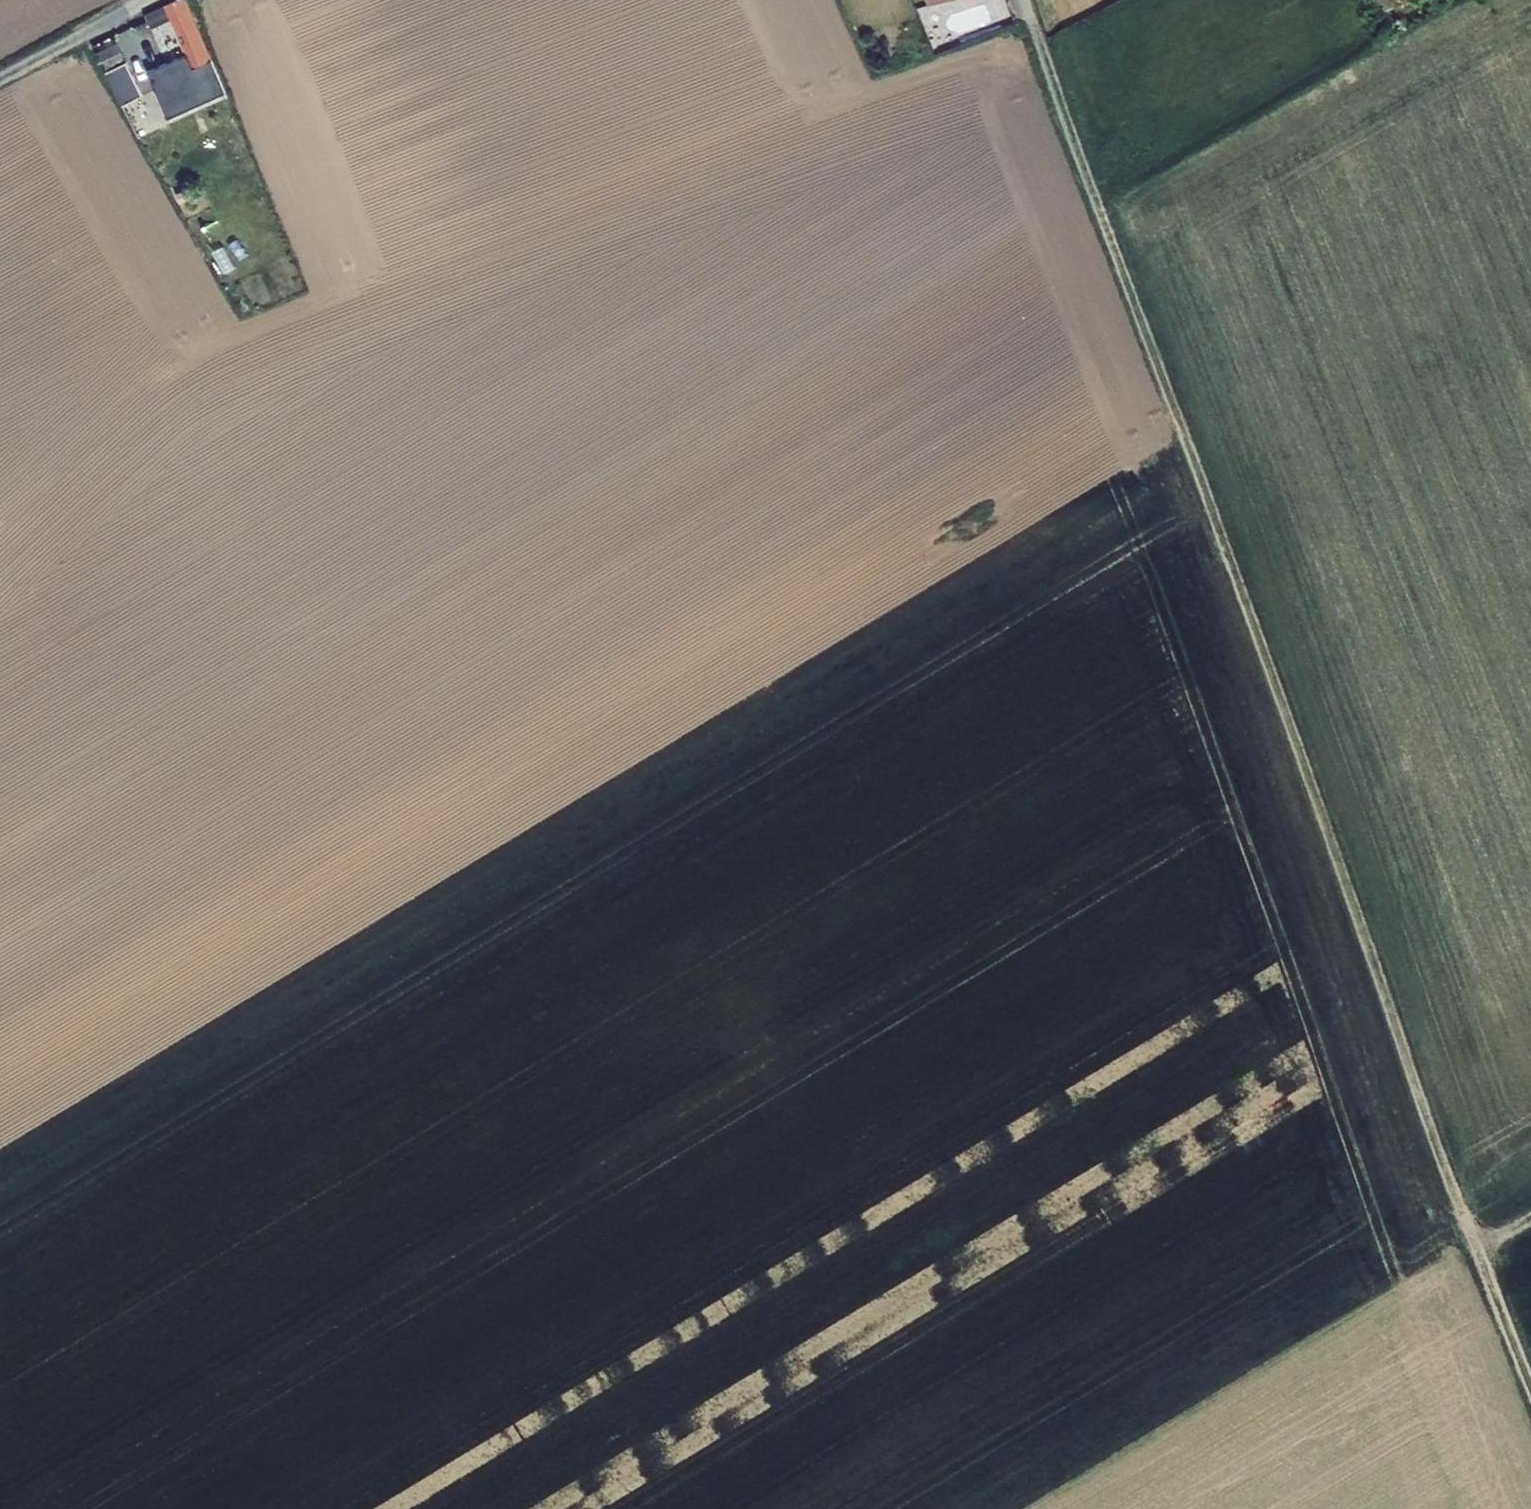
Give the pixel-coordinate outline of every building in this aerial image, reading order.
[(969,0),(933,0),(937,11),(969,0)] [(190,2),(170,10),(196,72),(216,64),(190,2)] [(154,34),(172,27),(164,6),(146,13),(154,34)] [(184,67),(163,76),(171,95),(192,86),(184,67)]
